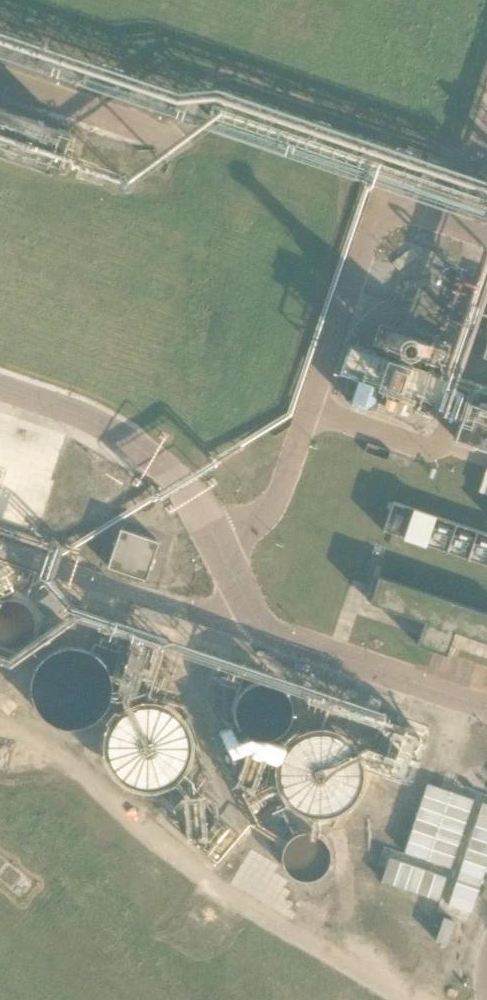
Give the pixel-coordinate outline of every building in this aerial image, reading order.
[(56,163),(66,132),(23,117),(0,110),(0,143),(56,163)] [(373,340),(439,363),(446,343),(380,320),(373,340)] [(350,401),(365,406),(377,400),(380,390),(371,382),(358,378),(350,401)] [(475,381),(457,434),(486,445),(486,385),(475,381)] [(417,396),(392,387),(387,402),(404,408),(414,403),(417,396)] [(486,467),(479,490),(486,493),(486,467)] [(425,544),(435,515),(414,507),(403,537),(425,544)] [(109,565),(147,578),(159,540),(121,527),(109,565)] [(486,641),(486,612),(380,575),(371,601),(426,619),(418,642),(447,652),(454,629),(486,641)] [(168,634),(73,607),(39,619),(36,608),(23,598),(12,595),(0,599),(0,658),(4,661),(15,695),(108,766),(112,779),(124,788),(145,794),(157,790),(164,780),(179,775),(195,754),(176,700),(146,691),(156,678),(168,634)] [(369,720),(370,703),(244,659),(226,657),(224,688),(219,700),(226,702),(224,720),(245,727),(244,730),(241,774),(254,779),(270,785),(244,783),(319,809),(354,812),(367,775),(368,749),(365,758),(367,727),(369,720)]
